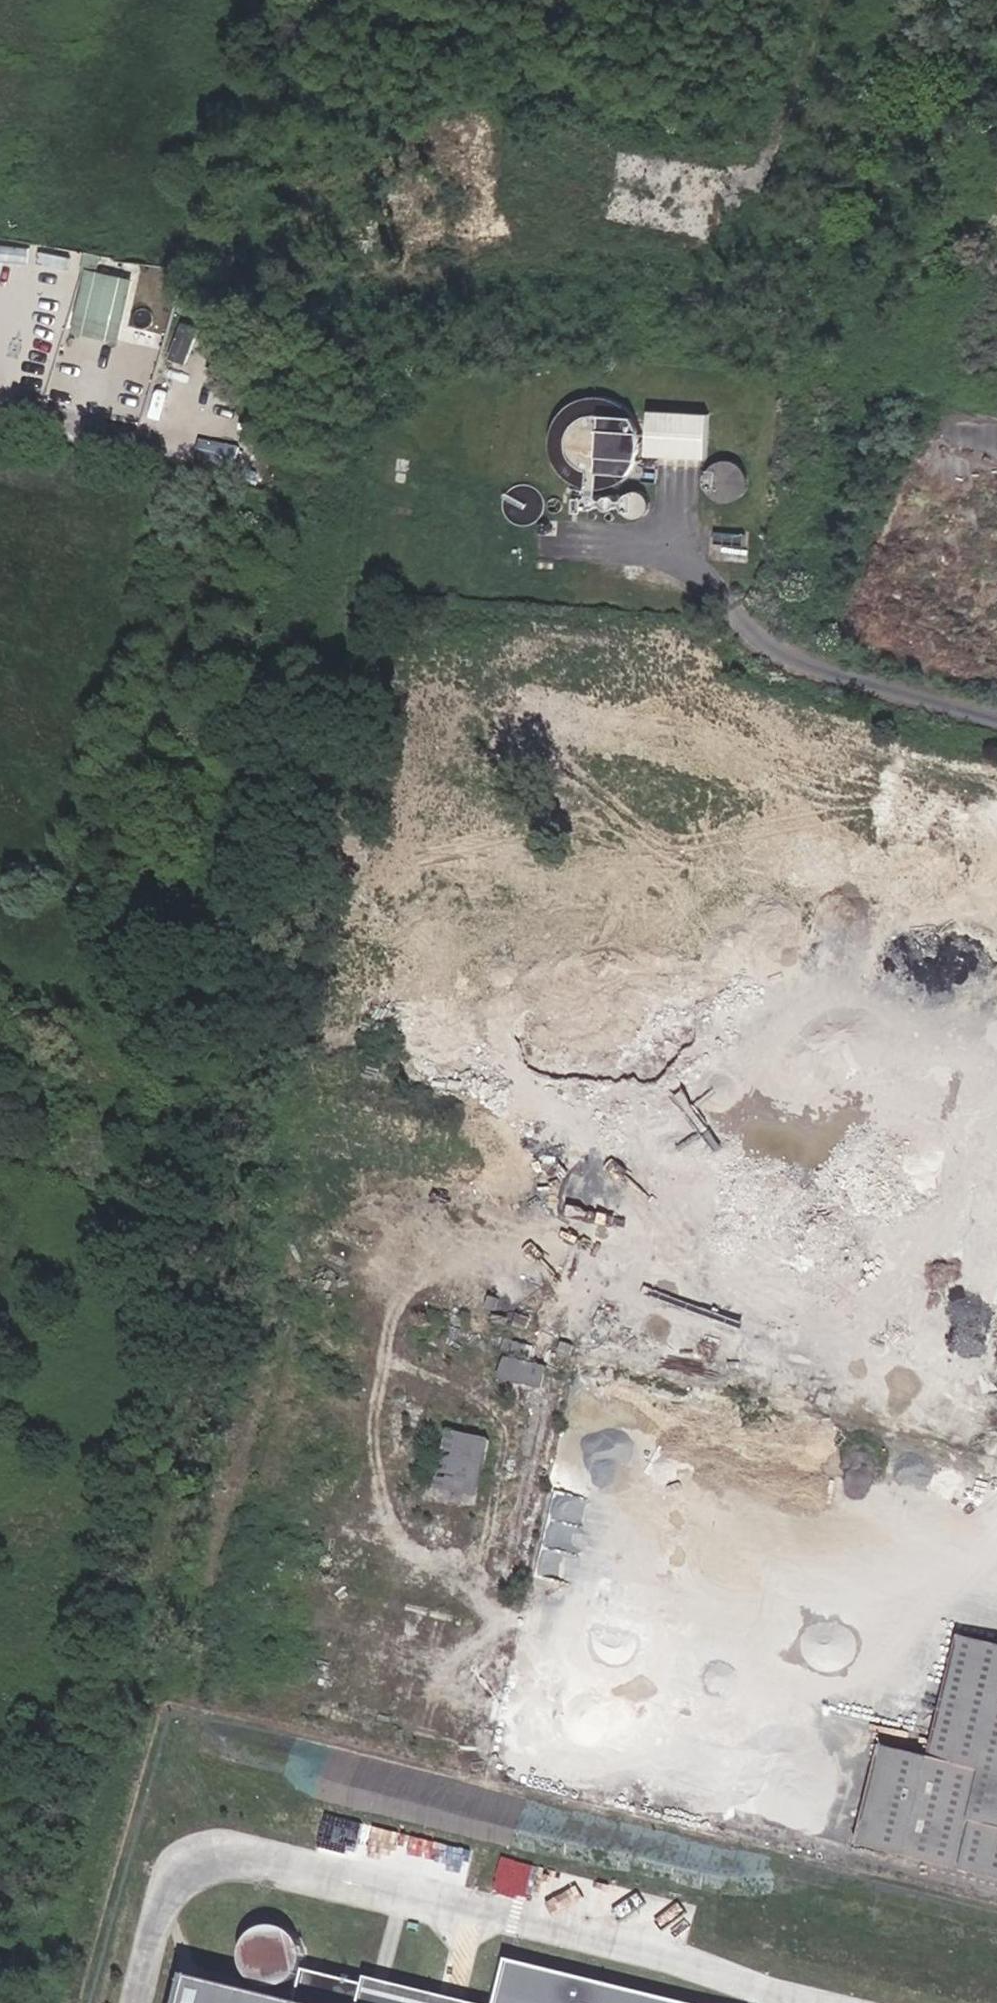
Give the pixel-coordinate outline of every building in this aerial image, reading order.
[(88,267),(76,331),(114,337),(125,274),(88,267)] [(184,319),(171,353),(190,360),(202,326),(184,319)] [(654,412),(652,458),(710,460),(712,414),(654,412)] [(598,483),(593,428),(575,429),(578,457),(574,458),(577,485),(598,483)] [(242,464),(243,444),(200,441),(199,461),(242,464)] [(714,466),(711,470),(708,475),(707,482),(707,486),(709,494),(713,498),(717,502),(722,504),(727,505),(733,505),(740,503),(746,498),(750,493),(752,487),(752,480),(751,476),(749,470),(743,464),(739,462),(733,460),(726,460),(719,462),(714,466)] [(633,493),(628,498),(626,502),(627,510),(629,514),(633,518),(639,520),(644,519),(648,517),(652,513),(654,510),(654,503),(652,498),(649,494),(643,492),(638,491),(633,493)] [(614,496),(609,497),(607,500),(606,503),(608,509),(613,511),(616,511),(618,510),(621,505),(621,501),(618,498),(614,496)] [(598,497),(593,498),(591,500),(590,504),(592,509),(596,512),(602,510),(605,505),(604,502),(602,498),(598,497)] [(490,1393),(531,1402),(537,1377),(495,1368),(490,1393)] [(422,1494),(465,1503),(477,1443),(434,1434),(422,1494)] [(964,1637),(937,1758),(883,1746),(859,1846),(996,1880),(996,1645),(964,1637)] [(517,1957),(506,2002),(709,2002),(517,1957)] [(209,1971),(201,2002),(503,2002),(378,1975),(376,1981),(317,1966),(311,1996),(265,1984),(209,1971)]
